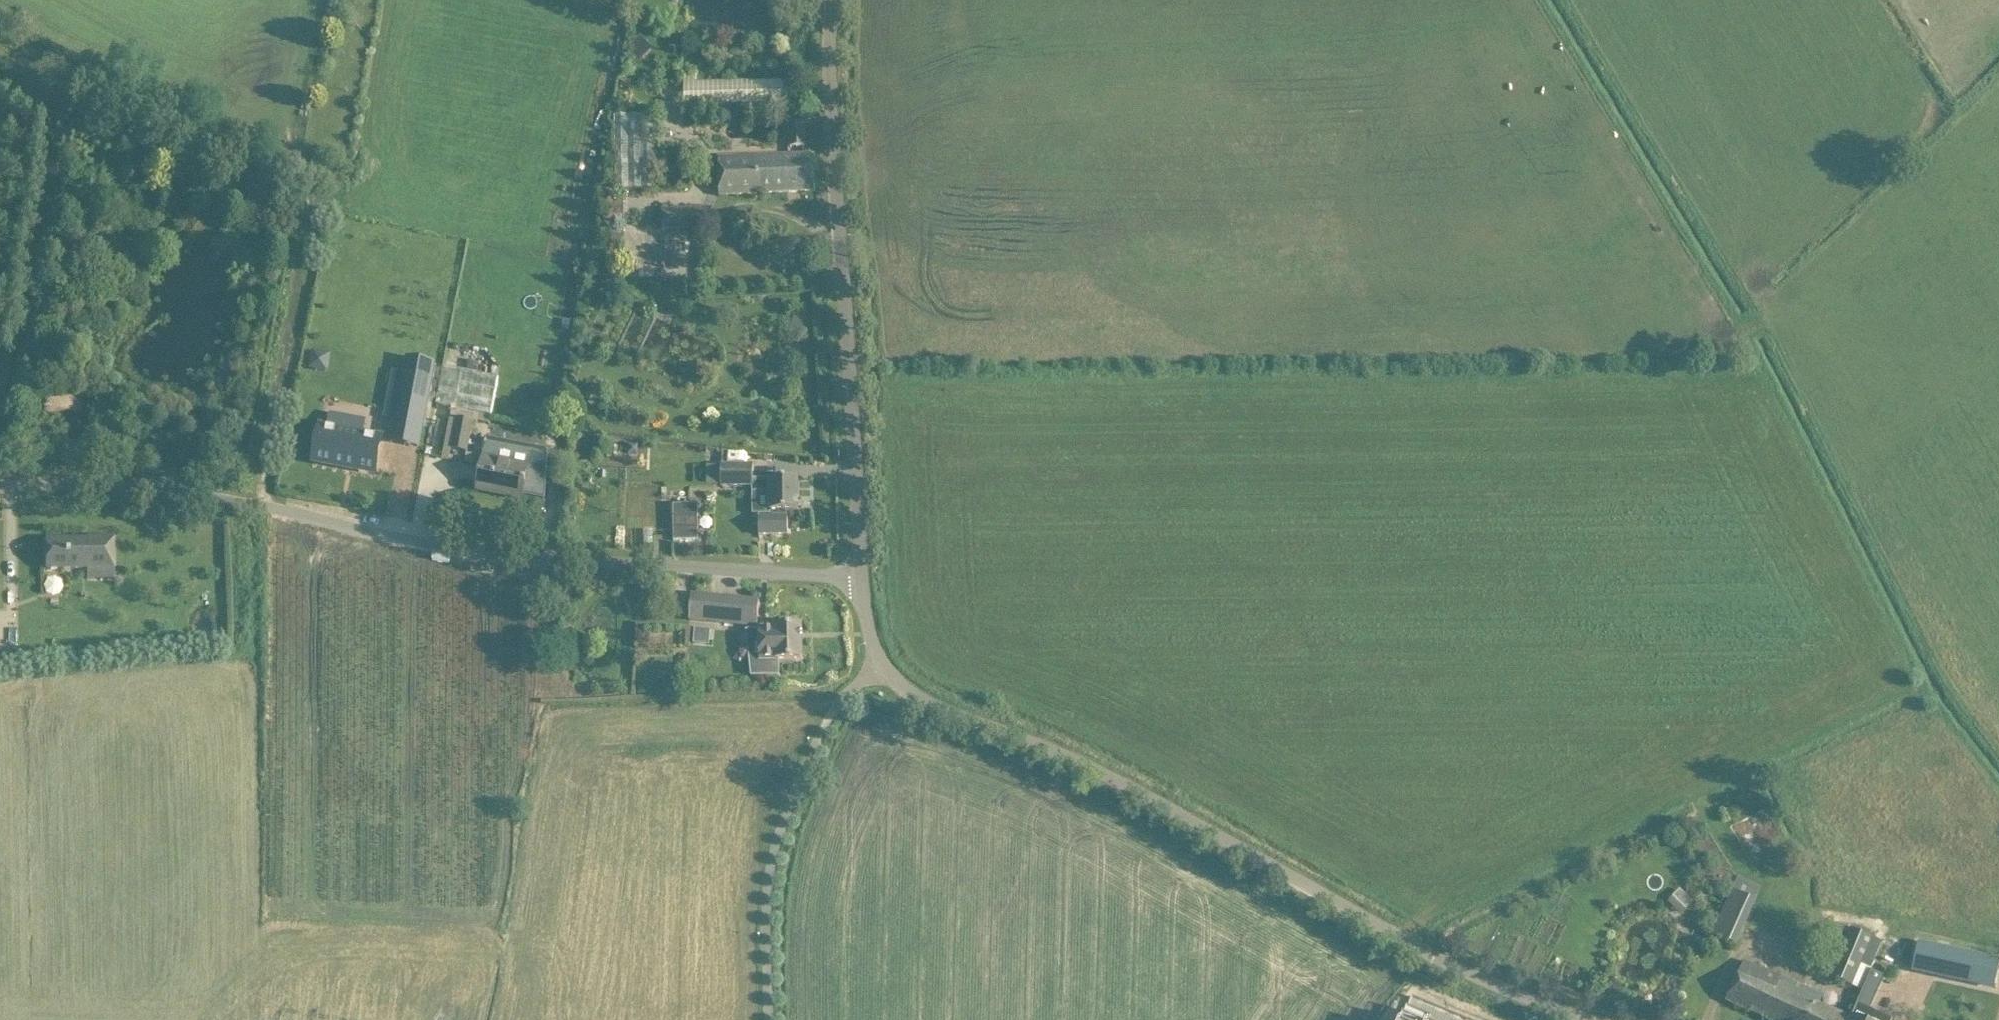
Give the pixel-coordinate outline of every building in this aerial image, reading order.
[(690,74),(683,74),(684,107),(685,107),(703,106),(703,105),(791,103),(790,80),(696,81),(696,74),(690,74)] [(655,116),(615,116),(616,189),(656,188),(655,116)] [(788,123),(788,148),(805,147),(804,123),(788,123)] [(719,157),(719,195),(815,191),(814,155),(794,156),(719,157)] [(405,373),(396,420),(423,425),(432,378),(405,373)] [(468,452),(474,421),(457,418),(451,449),(468,452)] [(314,460),(376,472),(382,438),(321,426),(314,460)] [(483,457),(477,489),(523,498),(524,494),(545,498),(547,453),(500,444),(497,460),(483,457)] [(629,445),(628,453),(637,454),(638,445),(629,445)] [(753,488),(753,492),(770,492),(771,518),(761,518),(761,536),(791,535),(790,511),(799,510),(798,478),(759,479),(759,466),(721,466),(722,489),(753,488)] [(698,504),(671,504),(671,538),(697,538),(698,504)] [(533,520),(540,521),(543,508),(536,506),(533,520)] [(114,569),(114,536),(87,536),(87,539),(45,539),(45,570),(114,569)] [(690,630),(758,635),(759,609),(692,605),(690,630)] [(777,630),(760,630),(761,658),(753,658),(753,675),(778,675),(778,659),(802,658),(801,625),(777,625),(777,630)] [(1713,934),(1736,944),(1756,900),(1733,890),(1713,934)] [(1824,927),(1822,938),(1840,941),(1842,930),(1824,927)] [(1851,928),(1831,976),(1853,986),(1861,989),(1870,969),(1871,968),(1882,941),(1851,928)] [(1919,943),(1913,970),(1982,985),(1988,958),(1919,943)] [(1726,1000),(1768,1019),(1831,1019),(1835,1010),(1820,1003),(1824,995),(1744,961),(1726,1000)] [(1831,1019),(1887,1019),(1868,1012),(1885,976),(1870,969),(1861,989),(1849,1016),(1835,1010),(1831,1019)] [(1403,1019),(1466,1019),(1412,998),(1404,1018),(1403,1019)]
